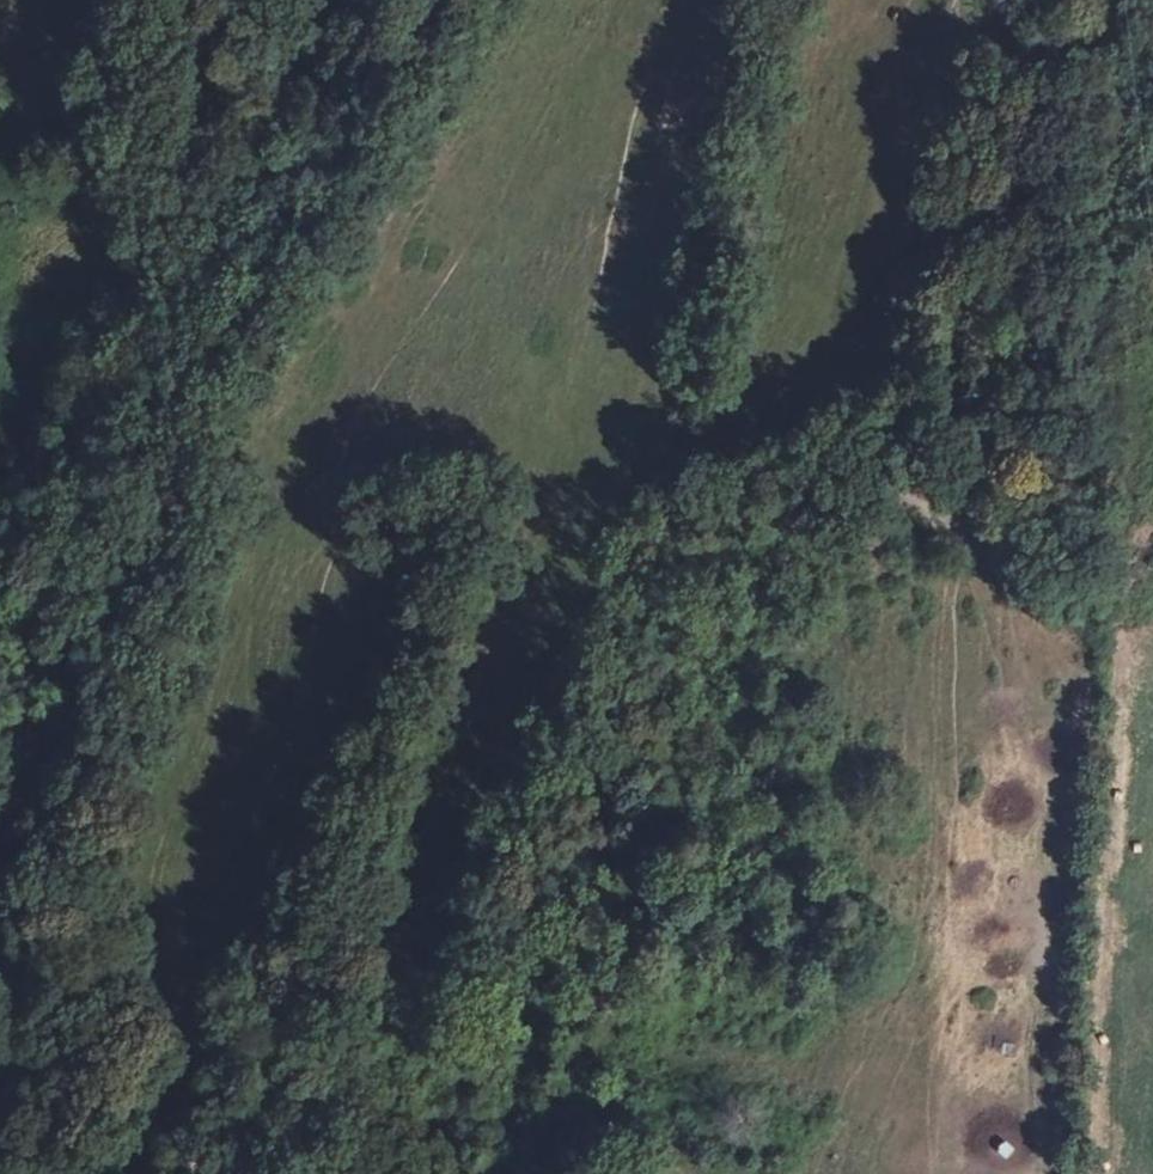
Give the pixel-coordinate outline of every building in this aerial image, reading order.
[(100,471),(87,488),(92,492),(105,475),(100,471)]
